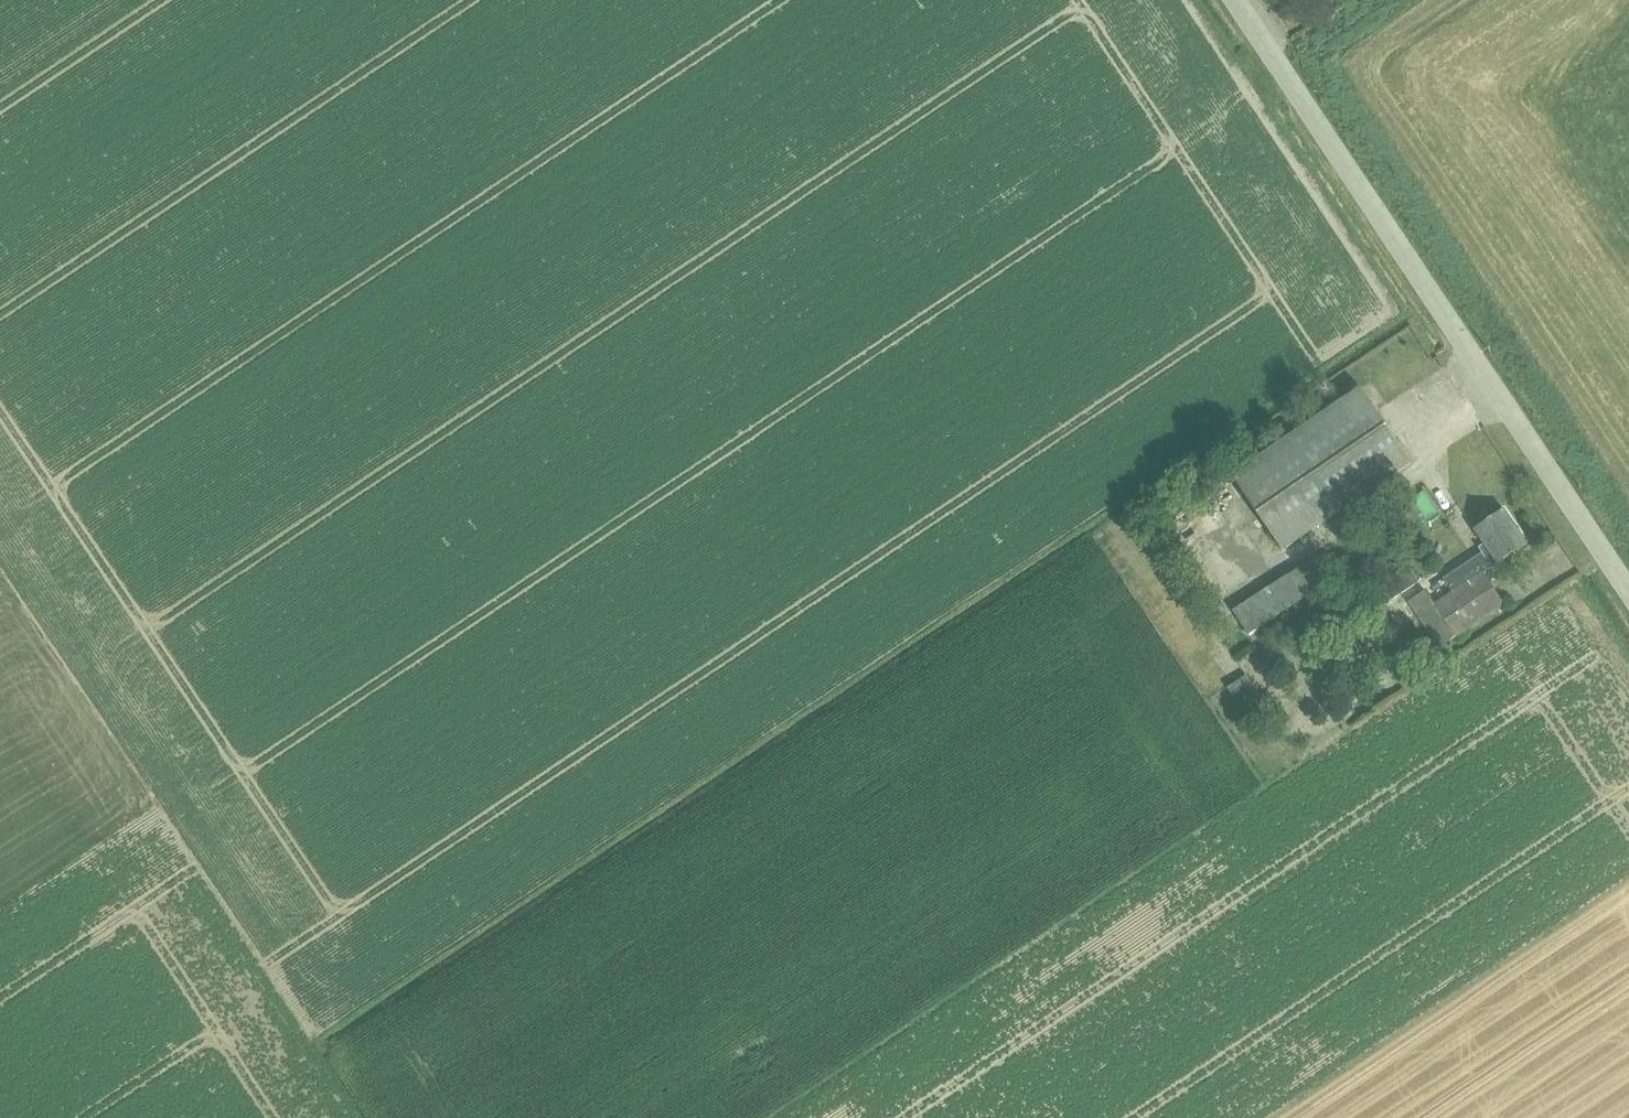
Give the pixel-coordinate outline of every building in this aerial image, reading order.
[(1361,388),(1232,476),(1282,550),(1412,463),(1361,388)] [(1417,485),(1398,497),(1417,526),(1436,515),(1417,485)] [(1426,591),(1407,601),(1439,647),(1506,605),(1484,572),(1527,544),(1504,510),(1474,530),(1483,544),(1478,547),(1482,553),(1443,579),(1452,591),(1435,604),(1426,591)] [(1320,556),(1233,611),(1249,635),(1337,578),(1320,556)] [(1408,565),(1380,585),(1393,599),(1420,581),(1408,565)] [(1248,674),(1227,688),(1247,718),(1269,704),(1248,674)]
